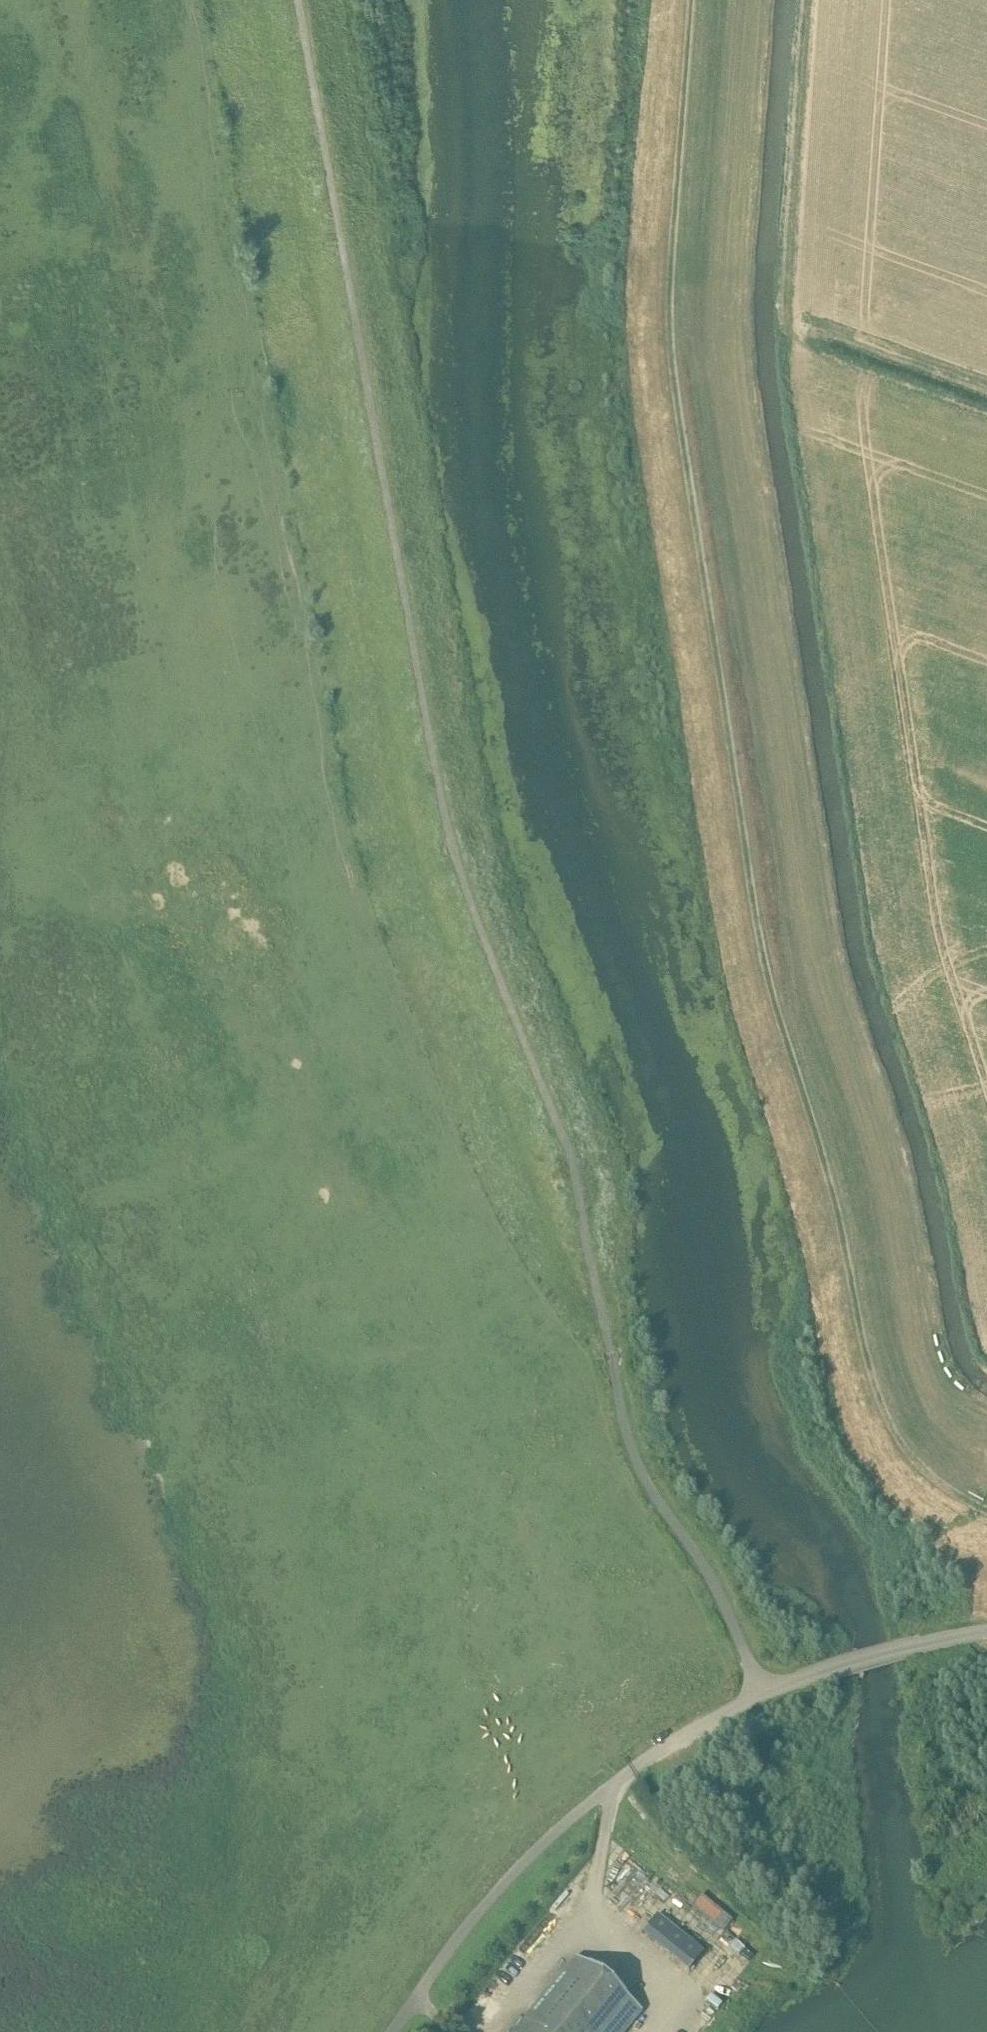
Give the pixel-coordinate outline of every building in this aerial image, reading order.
[(701,1895),(691,1906),(714,1925),(724,1914),(701,1895)] [(591,1970),(575,1957),(514,2031),(620,2031),(639,2009),(591,1970)]
